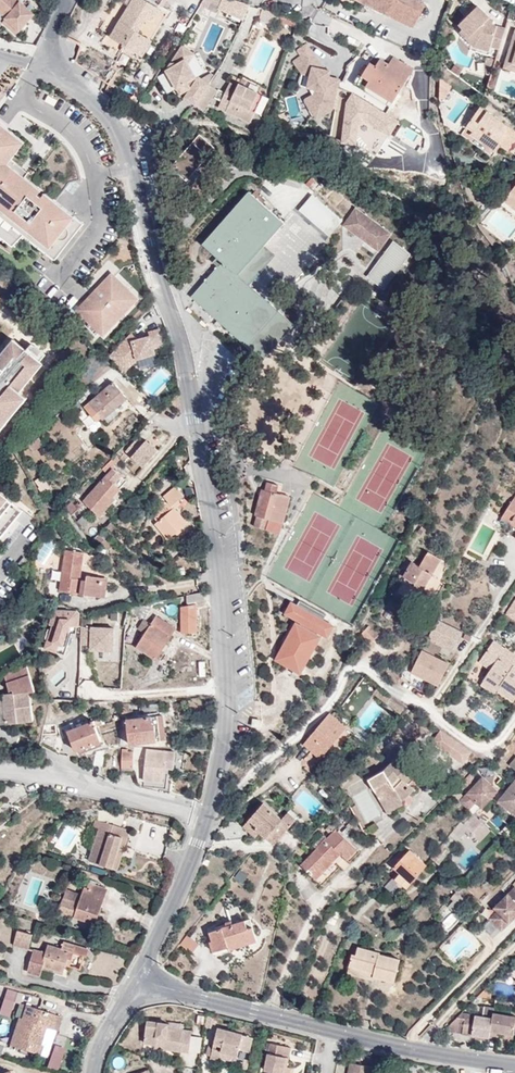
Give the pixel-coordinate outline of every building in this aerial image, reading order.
[(36,15),(19,0),(0,0),(0,14),(4,18),(1,22),(17,36),(36,15)] [(169,14),(144,0),(119,0),(130,7),(111,38),(143,56),(169,14)] [(244,14),(247,6),(228,0),(224,0),(222,7),(244,14)] [(417,0),(361,0),(414,27),(425,4),(417,0)] [(478,41),(493,46),(501,48),(507,28),(493,24),(488,22),(487,21),(490,17),(478,6),(460,24),(464,28),(478,41)] [(297,26),(300,20),(280,14),(279,20),(297,26)] [(341,39),(312,24),(306,36),(336,50),(341,39)] [(491,50),(493,46),(478,41),(464,28),(461,31),(476,46),(491,50)] [(313,94),(303,99),(315,121),(345,105),(313,44),(290,56),(301,77),(304,76),(313,94)] [(195,54),(183,46),(167,70),(181,92),(190,87),(191,88),(185,96),(197,104),(202,97),(210,84),(199,76),(197,79),(196,77),(197,76),(189,62),(195,54)] [(493,75),(497,59),(489,57),(487,61),(488,74),(493,75)] [(395,68),(399,61),(394,58),(390,65),(395,68)] [(413,70),(399,61),(395,68),(390,65),(382,60),(377,67),(371,63),(364,75),(364,76),(371,81),(368,86),(394,102),(413,70)] [(507,61),(505,67),(514,70),(514,63),(507,61)] [(110,84),(119,71),(112,66),(102,80),(110,84)] [(391,107),(394,102),(368,86),(371,81),(364,76),(364,75),(361,73),(354,84),(391,107)] [(441,79),(441,100),(446,100),(452,88),(441,79)] [(213,86),(210,84),(202,97),(204,99),(210,92),(213,86)] [(252,109),(260,94),(249,89),(248,91),(243,89),(245,87),(241,85),(239,88),(231,84),(223,103),(231,106),(228,113),(252,124),(258,112),(252,109)] [(218,89),(213,86),(210,92),(204,99),(209,103),(218,89)] [(265,96),(260,94),(252,109),(258,112),(265,96)] [(289,117),(302,115),(298,94),(285,97),(289,117)] [(209,103),(204,99),(198,105),(205,109),(209,103)] [(468,126),(475,131),(472,134),(497,152),(502,145),(506,139),(514,145),(514,143),(514,132),(481,108),(468,126)] [(354,121),(356,152),(384,150),(382,130),(374,130),(374,119),(354,121)] [(12,246),(24,234),(56,259),(84,223),(50,197),(55,191),(60,195),(74,177),(82,180),(78,165),(72,153),(63,142),(56,135),(29,172),(12,159),(24,142),(0,123),(0,237),(12,246)] [(475,131),(468,126),(462,135),(493,157),(497,152),(472,134),(475,131)] [(187,181),(216,149),(200,135),(172,168),(187,181)] [(510,150),(514,145),(506,139),(502,145),(510,150)] [(505,201),(514,208),(514,188),(505,201)] [(204,245),(218,258),(224,262),(220,267),(192,297),(265,360),(296,325),(250,286),(239,276),(265,246),(285,224),(263,205),(266,202),(256,193),(253,196),(250,193),(204,245)] [(330,238),(346,223),(342,219),(315,193),(300,208),(330,238)] [(358,208),(348,222),(364,240),(380,252),(393,234),(358,208)] [(364,240),(348,222),(345,226),(364,240)] [(385,289),(411,254),(395,241),(368,277),(385,289)] [(277,256),(265,246),(239,276),(250,286),(277,256)] [(224,262),(218,258),(214,263),(220,267),(224,262)] [(112,272),(76,310),(84,317),(100,333),(104,336),(126,313),(123,309),(129,303),(132,306),(140,299),(128,287),(126,290),(110,275),(112,273),(116,276),(112,272)] [(150,336),(138,339),(132,333),(110,356),(127,371),(138,359),(156,354),(154,349),(165,345),(160,329),(149,332),(150,336)] [(27,400),(20,393),(43,365),(14,341),(0,358),(0,432),(27,400)] [(98,421),(103,417),(114,407),(115,409),(128,398),(114,382),(91,402),(87,398),(82,402),(80,400),(72,408),(89,428),(98,420),(98,421)] [(104,419),(115,409),(114,407),(103,417),(104,419)] [(137,435),(144,442),(155,431),(149,425),(137,435)] [(28,446),(33,453),(43,444),(38,438),(28,446)] [(133,440),(122,451),(126,455),(137,444),(133,440)] [(126,455),(122,451),(103,469),(107,473),(126,455)] [(111,501),(113,498),(120,490),(114,484),(121,476),(113,469),(84,502),(100,516),(112,502),(111,501)] [(38,486),(42,493),(46,491),(50,489),(46,481),(38,486)] [(284,523),(291,497),(277,493),(280,485),(269,482),(266,490),(263,489),(256,515),(259,516),(256,527),(268,530),(270,519),(284,523)] [(164,497),(169,504),(171,506),(176,502),(183,496),(175,487),(164,497)] [(46,491),(42,493),(39,494),(44,504),(50,500),(46,491)] [(22,512),(0,494),(0,538),(22,512)] [(514,500),(503,519),(512,525),(514,521),(514,522),(514,501),(514,500)] [(169,504),(163,509),(168,514),(174,509),(179,505),(176,502),(171,506),(169,504)] [(168,514),(163,509),(154,517),(158,522),(156,524),(168,539),(186,524),(174,509),(168,514)] [(72,515),(77,521),(83,516),(83,515),(79,510),(72,515)] [(83,516),(77,521),(83,527),(88,521),(83,516)] [(96,537),(102,542),(115,529),(110,524),(96,537)] [(34,558),(42,563),(54,546),(45,541),(34,558)] [(60,590),(101,596),(102,578),(87,576),(86,581),(79,579),(80,575),(83,552),(65,550),(60,590)] [(416,603),(418,601),(423,591),(441,559),(429,552),(420,567),(413,563),(405,578),(401,576),(398,581),(404,584),(399,594),(416,603)] [(207,601),(205,592),(205,591),(188,595),(188,596),(189,605),(207,601)] [(423,591),(418,601),(422,604),(428,593),(423,591)] [(514,622),(514,598),(505,617),(514,622)] [(295,621),(274,662),(302,676),(322,637),(328,640),(337,624),(290,601),(283,616),(295,621)] [(196,634),(197,606),(180,606),(180,634),(196,634)] [(47,651),(67,652),(68,628),(79,628),(80,611),(49,610),(47,651)] [(136,648),(156,659),(175,629),(156,617),(136,648)] [(436,621),(428,642),(455,652),(463,631),(436,621)] [(80,627),(80,646),(88,646),(89,628),(80,627)] [(372,644),(380,637),(370,627),(363,636),(372,644)] [(89,628),(90,654),(114,654),(114,628),(89,628)] [(514,655),(507,649),(506,651),(495,643),(481,662),(493,670),(485,681),(499,691),(503,686),(514,694),(514,655)] [(422,650),(410,673),(438,688),(450,664),(422,650)] [(3,694),(3,695),(7,723),(33,720),(29,692),(35,691),(27,666),(5,674),(10,690),(13,689),(14,693),(3,694)] [(485,681),(482,685),(496,695),(499,691),(485,681)] [(499,691),(514,702),(514,694),(503,686),(499,691)] [(390,696),(383,691),(380,689),(375,695),(387,703),(391,698),(390,696)] [(406,709),(391,698),(387,703),(401,714),(406,709)] [(330,713),(318,727),(304,744),(321,758),(347,728),(332,715),(330,713)] [(155,724),(157,741),(166,740),(164,724),(166,723),(165,715),(152,716),(153,725),(155,724)] [(130,744),(157,741),(155,724),(153,725),(152,716),(127,719),(130,744)] [(76,750),(79,749),(101,741),(96,727),(102,725),(100,719),(69,731),(76,750)] [(431,743),(464,766),(473,753),(440,730),(431,743)] [(101,741),(79,749),(80,753),(102,745),(101,741)] [(94,764),(102,766),(105,750),(96,752),(94,764)] [(173,768),(175,753),(148,750),(144,786),(166,789),(169,768),(173,768)] [(121,767),(133,768),(133,753),(123,751),(121,767)] [(369,779),(383,805),(399,796),(395,788),(405,780),(407,782),(421,768),(405,751),(385,770),(369,779)] [(313,773),(321,762),(308,752),(300,763),(313,773)] [(461,801),(470,810),(478,801),(484,807),(486,805),(483,802),(495,787),(484,777),(461,801)] [(399,796),(383,805),(387,813),(404,804),(403,801),(415,789),(410,783),(409,785),(407,782),(405,780),(395,788),(399,796)] [(500,801),(514,813),(514,783),(500,801)] [(499,791),(495,787),(483,802),(486,805),(499,791)] [(264,803),(250,820),(258,826),(256,829),(261,832),(275,845),(294,822),(287,815),(283,820),(264,803)] [(475,814),(473,816),(490,831),(492,830),(475,814)] [(474,835),(481,842),(490,831),(473,816),(464,826),(474,835)] [(394,829),(403,837),(413,827),(404,819),(394,829)] [(89,860),(112,867),(122,837),(109,832),(111,824),(96,820),(94,827),(100,829),(89,860)] [(258,826),(250,820),(244,826),(257,837),(261,832),(256,829),(258,826)] [(451,835),(460,842),(467,833),(472,837),(474,835),(464,826),(461,823),(451,835)] [(122,837),(125,829),(111,824),(109,832),(122,837)] [(122,837),(112,867),(117,869),(130,831),(125,829),(122,837)] [(338,850),(341,853),(348,861),(358,850),(337,830),(328,839),(326,838),(317,848),(318,849),(302,865),(322,886),(340,868),(333,861),(330,858),(338,850)] [(432,858),(441,865),(452,852),(443,845),(432,858)] [(333,861),(341,853),(338,850),(330,858),(333,861)] [(407,889),(427,865),(410,850),(394,867),(401,873),(396,879),(407,889)] [(25,868),(29,871),(35,860),(31,858),(25,868)] [(394,894),(401,887),(393,878),(385,885),(394,894)] [(97,924),(109,889),(90,883),(88,889),(85,888),(83,895),(68,889),(60,911),(76,916),(75,917),(97,924)] [(514,887),(494,908),(497,911),(489,919),(502,931),(514,918),(514,888),(514,887)] [(454,911),(464,898),(459,894),(448,907),(454,911)] [(333,907),(328,920),(335,923),(340,911),(333,907)] [(250,919),(232,925),(227,927),(212,932),(218,950),(228,947),(229,950),(257,940),(250,919)] [(14,945),(28,949),(32,935),(18,931),(14,945)] [(213,952),(218,950),(212,932),(209,933),(212,942),(210,942),(213,952)] [(180,944),(193,953),(199,944),(186,935),(180,944)] [(67,960),(71,960),(73,953),(86,957),(88,949),(64,942),(62,949),(47,945),(46,953),(34,950),(28,972),(40,975),(43,966),(63,972),(66,964),(67,960)] [(374,977),(375,977),(395,982),(400,960),(380,954),(380,953),(358,947),(356,956),(353,955),(350,966),(375,973),(374,977)] [(374,980),(375,977),(374,977),(375,973),(350,966),(348,973),(374,980)] [(13,1017),(16,993),(3,991),(0,1012),(0,1016),(13,1017)] [(20,1003),(16,1017),(19,1018),(22,1019),(27,1005),(20,1003)] [(27,1005),(22,1019),(19,1018),(11,1045),(40,1054),(43,1045),(40,1044),(43,1035),(38,1033),(40,1025),(46,1027),(57,1030),(61,1016),(27,1005)] [(486,1007),(484,1016),(493,1018),(494,1013),(495,1009),(486,1007)] [(462,1012),(452,1022),(465,1024),(467,1013),(462,1012)] [(467,1013),(465,1024),(463,1032),(475,1035),(486,1037),(490,1037),(493,1018),(484,1016),(467,1013)] [(493,1018),(490,1037),(498,1039),(498,1036),(499,1032),(514,1035),(514,1028),(514,1017),(494,1013),(493,1018)] [(165,1046),(164,1049),(188,1052),(191,1034),(183,1033),(183,1031),(168,1029),(168,1024),(147,1021),(144,1043),(155,1044),(156,1040),(162,1041),(161,1045),(165,1046)] [(40,1025),(38,1033),(43,1035),(46,1027),(40,1025)] [(222,1050),(238,1053),(239,1048),(249,1050),(252,1036),(217,1027),(210,1057),(219,1059),(220,1055),(222,1050)] [(189,1053),(200,1054),(201,1037),(190,1037),(189,1053)] [(268,1053),(264,1070),(268,1071),(268,1072),(285,1072),(286,1067),(290,1047),(270,1043),(270,1044),(268,1053)] [(57,1072),(65,1048),(54,1044),(46,1068),(57,1072)] [(220,1055),(236,1059),(238,1053),(222,1050),(220,1055)] [(372,1066),(349,1061),(347,1072),(371,1072),(372,1066)]
